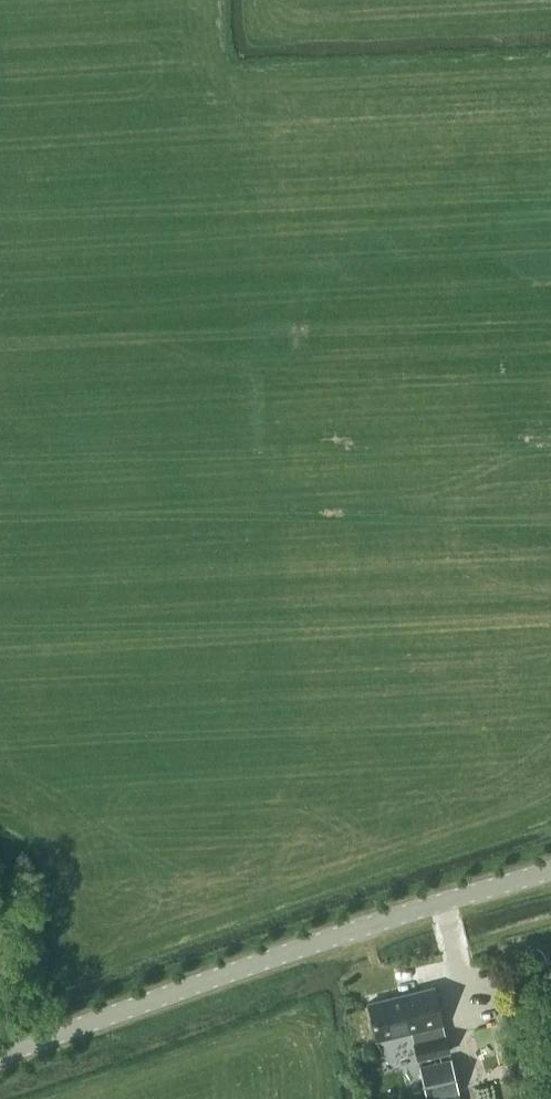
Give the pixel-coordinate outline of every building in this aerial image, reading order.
[(448,1050),(432,985),(366,1001),(374,1038),(410,1030),(417,1058),(448,1050)] [(451,1057),(420,1065),(428,1098),(459,1091),(451,1057)]
